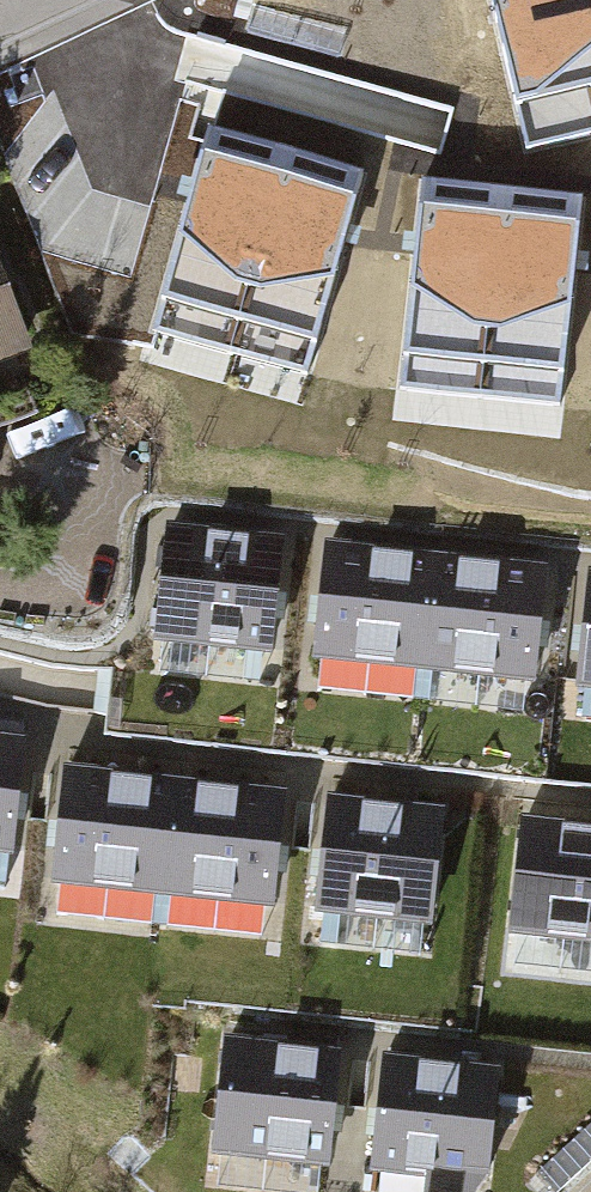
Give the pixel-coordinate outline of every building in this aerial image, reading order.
[(530,146),(590,131),(590,0),(494,0),(530,146)] [(31,94),(4,101),(44,240),(71,232),(31,94)] [(365,170),(211,124),(152,325),(305,371),(365,170)] [(581,193),(421,178),(401,386),(560,402),(581,193)] [(0,285),(0,380),(28,370),(0,285)] [(285,534),(166,523),(156,636),(275,647),(285,534)] [(548,565),(325,542),(313,653),(536,677),(548,565)] [(581,683),(590,684),(590,572),(581,683)] [(0,735),(0,849),(18,851),(28,738),(0,735)] [(287,792),(64,769),(52,881),(275,904),(287,792)] [(447,806),(328,796),(318,909),(437,920),(447,806)] [(520,819),(510,932),(590,939),(590,825),(520,819)] [(344,1046),(225,1036),(215,1149),(334,1159),(344,1046)] [(388,1058),(380,1164),(431,1168),(429,1191),(480,1191),(494,1179),(503,1067),(388,1058)]
